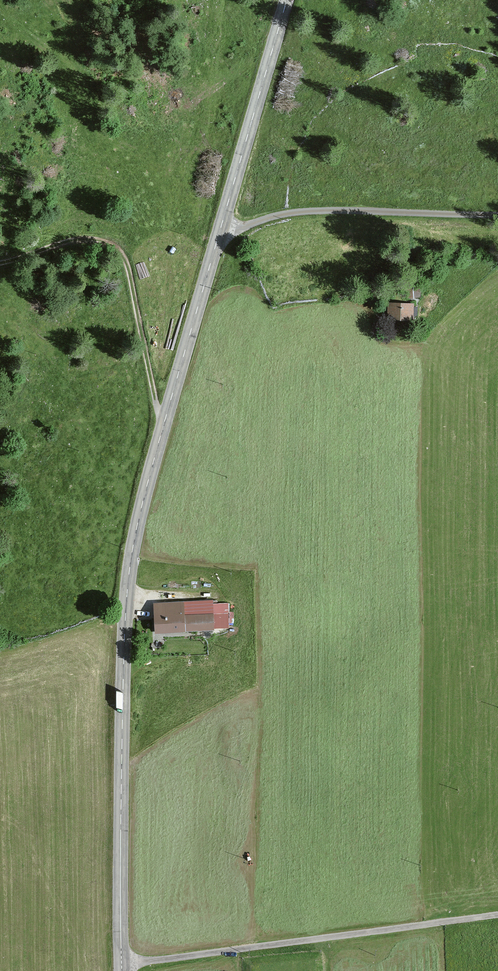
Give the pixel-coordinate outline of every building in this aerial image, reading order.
[(292,99),(306,64),(290,58),(276,93),(292,99)] [(418,287),(408,288),(408,298),(419,297),(418,287)] [(414,303),(390,303),(389,318),(413,319),(414,303)] [(156,631),(213,628),(212,603),(212,600),(154,603),(156,631)] [(228,603),(212,603),(213,628),(229,627),(228,603)]
